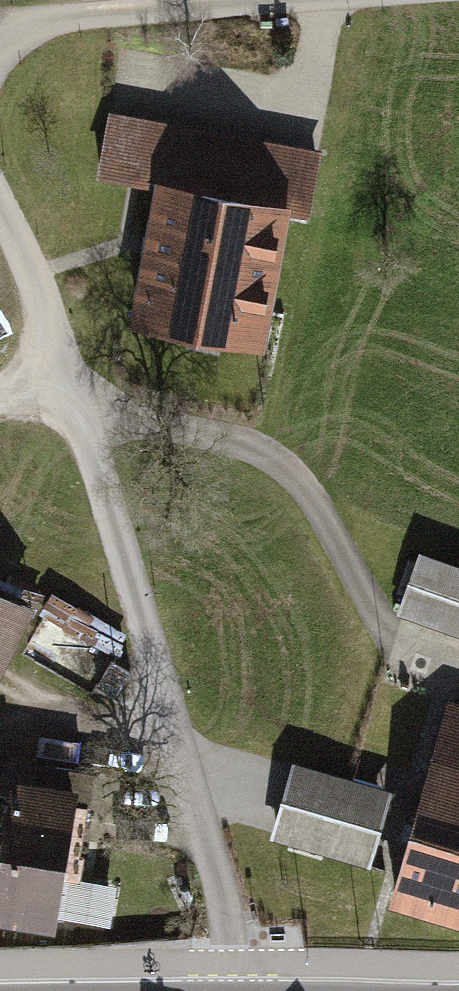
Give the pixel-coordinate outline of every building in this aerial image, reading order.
[(155,191),(127,331),(260,357),(288,216),(308,220),(321,151),(115,111),(101,180),(155,191)] [(400,617),(458,636),(458,572),(420,559),(400,617)] [(33,593),(0,577),(0,658),(33,593)] [(448,704),(391,909),(458,928),(458,707),(448,704)] [(53,918),(76,778),(11,768),(0,834),(0,911),(53,918)] [(382,810),(347,800),(332,851),(367,861),(382,810)] [(74,879),(70,917),(114,921),(118,883),(74,879)]
